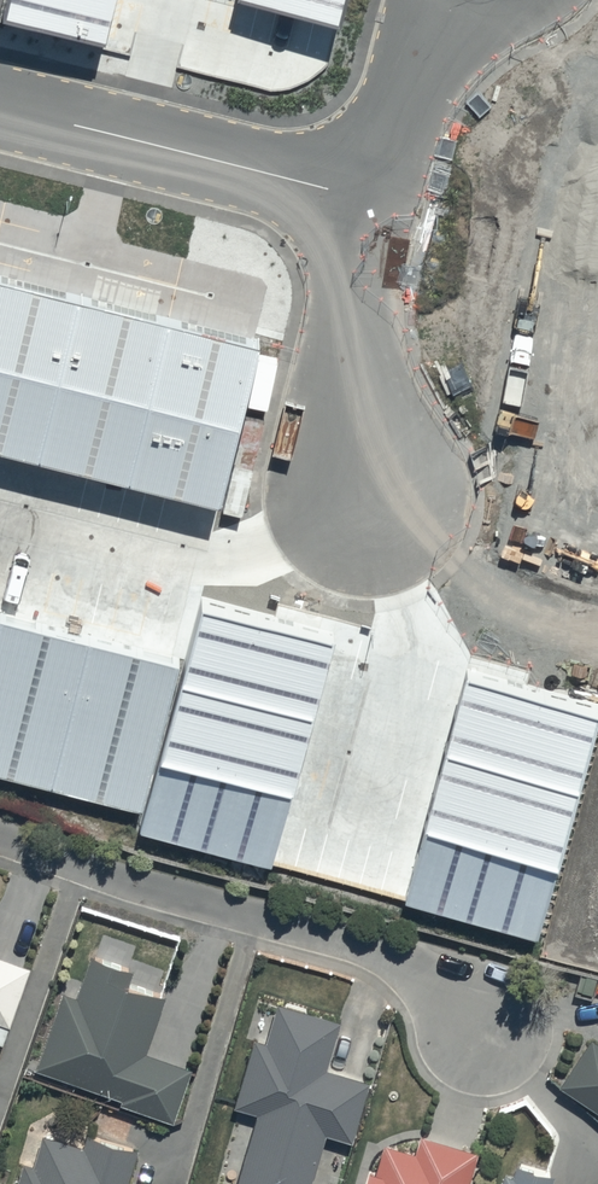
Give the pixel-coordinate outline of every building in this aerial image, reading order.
[(5,17),(111,43),(121,0),(9,0),(5,17)] [(343,22),(348,0),(254,0),(343,22)] [(0,262),(0,439),(213,493),(255,327),(0,262)] [(0,606),(0,765),(146,803),(184,654),(0,606)] [(61,982),(35,1060),(122,1088),(119,1097),(174,1115),(192,1060),(147,1046),(167,985),(131,974),(135,961),(92,947),(79,988),(61,982)] [(12,1020),(33,959),(0,948),(0,1015),(12,1020)] [(235,1183),(311,1183),(327,1125),(355,1133),(372,1072),(328,1060),(342,1012),(280,994),(268,1034),(255,1030),(236,1099),(257,1105),(235,1183)] [(558,1075),(597,1103),(597,1032),(591,1027),(558,1075)] [(14,1183),(126,1183),(138,1139),(88,1125),(85,1140),(43,1128),(35,1156),(22,1153),(14,1183)] [(479,1143),(421,1127),(416,1145),(383,1136),(369,1183),(467,1183),(479,1143)] [(566,1183),(553,1179),(557,1167),(518,1155),(514,1170),(504,1168),(499,1183),(566,1183)]
